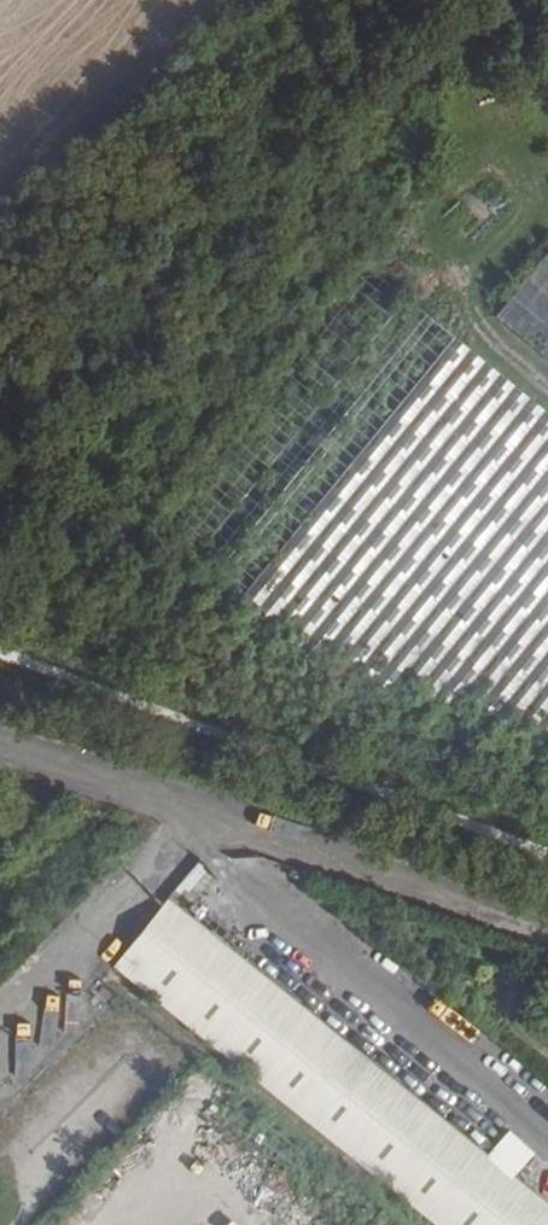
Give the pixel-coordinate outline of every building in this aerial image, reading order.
[(493,313),(547,358),(547,245),(493,313)] [(547,401),(547,358),(493,313),(473,338),(547,401)] [(256,616),(336,672),(349,654),(410,696),(425,677),(486,721),(496,708),(547,747),(547,417),(471,354),(256,616)] [(109,964),(431,1224),(547,1224),(547,1210),(162,900),(109,964)] [(517,1172),(535,1153),(511,1130),(493,1149),(517,1172)]
